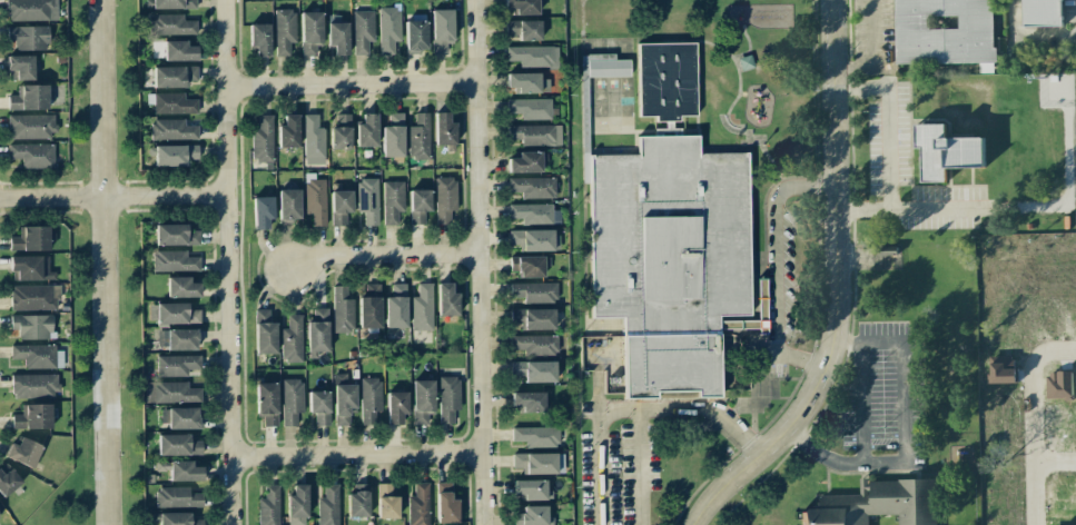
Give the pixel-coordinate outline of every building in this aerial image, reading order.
[(6,21),(57,20),(57,0),(6,0),(6,21)] [(150,9),(195,8),(195,0),(150,0),(150,9)] [(537,0),(504,0),(504,14),(538,13),(537,0)] [(995,63),(994,0),(894,0),(895,63),(995,63)] [(1062,0),(1022,0),(1023,26),(1062,26),(1062,0)] [(380,55),(393,54),(393,41),(400,41),(400,7),(378,7),(380,55)] [(275,10),(276,56),(289,56),(289,43),(296,43),(295,9),(275,10)] [(452,40),(452,9),(431,10),(432,53),(447,53),(446,41),(452,40)] [(374,10),(353,11),(353,55),(368,55),(368,41),(374,41),(374,10)] [(301,56),(322,56),(321,12),(300,12),(301,56)] [(150,15),(150,35),(196,34),(196,20),(182,21),(182,14),(150,15)] [(406,16),(405,52),(426,52),(426,17),(406,16)] [(328,45),(333,45),(333,55),(348,54),(347,18),(327,18),(328,45)] [(540,39),(539,20),(505,21),(505,40),(540,39)] [(269,23),(249,24),(249,47),(255,47),(255,56),(270,56),(269,23)] [(47,26),(6,27),(6,41),(14,41),(14,50),(47,50),(47,26)] [(164,61),(196,60),(196,46),(186,46),(186,40),(163,41),(164,61)] [(719,392),(624,395),(623,316),(591,316),(590,153),(636,155),(636,44),(694,44),(698,152),(744,151),(750,313),(718,314),(719,392)] [(505,47),(505,61),(519,61),(519,68),(557,67),(557,46),(505,47)] [(629,60),(615,60),(614,54),(581,54),(581,93),(587,93),(587,77),(629,76),(629,60)] [(33,55),(8,56),(8,80),(33,80),(33,55)] [(153,67),(153,88),(185,87),(185,81),(197,80),(197,66),(153,67)] [(506,73),(506,88),(514,88),(514,93),(548,93),(548,79),(539,79),(539,74),(506,73)] [(7,110),(47,109),(46,85),(18,85),(18,95),(7,96),(7,110)] [(184,93),(146,93),(146,104),(153,104),(153,114),(197,113),(197,99),(184,99),(184,93)] [(519,120),(550,119),(550,98),(506,99),(506,114),(519,114),(519,120)] [(435,145),(447,145),(447,151),(455,151),(455,122),(449,122),(448,112),(435,112),(435,145)] [(356,146),(376,146),(376,113),(362,113),(362,124),(356,124),(356,146)] [(402,113),(387,113),(388,126),(382,126),(383,157),(403,156),(402,113)] [(429,159),(429,113),(415,113),(414,126),(408,126),(408,159),(429,159)] [(8,115),(9,139),(53,138),(53,114),(8,115)] [(298,147),(298,114),(284,114),(284,125),(277,125),(278,147),(298,147)] [(324,128),(318,128),(318,114),(304,114),(304,164),(325,163),(324,128)] [(350,149),(351,114),(332,114),(331,149),(350,149)] [(251,162),(271,162),(272,115),(258,115),(258,128),(252,128),(251,162)] [(197,139),(197,125),(184,126),(184,119),(151,120),(151,140),(197,139)] [(921,182),(945,182),(945,168),(984,168),(984,137),(945,138),(945,124),(914,124),(915,148),(921,148),(921,182)] [(560,125),(506,126),(507,140),(520,140),(520,146),(560,145),(560,125)] [(8,144),(8,159),(21,159),(21,169),(53,168),(52,144),(8,144)] [(187,166),(187,159),(198,159),(198,145),(154,146),(154,167),(187,166)] [(540,151),(517,152),(517,158),(507,158),(507,173),(540,172),(540,151)] [(325,179),(315,179),(315,173),(304,173),(305,214),(312,214),(312,226),(326,226),(325,179)] [(456,211),(455,177),(435,177),(436,224),(449,224),(449,211),(456,211)] [(555,177),(507,178),(507,192),(521,192),(521,199),(555,198),(555,177)] [(377,179),(357,180),(357,212),(364,212),(364,226),(378,225),(377,179)] [(383,181),(383,226),(398,226),(398,211),(404,211),(404,181),(383,181)] [(299,189),(278,190),(279,222),(300,221),(299,189)] [(430,211),(430,190),(409,190),(410,224),(424,224),(424,211),(430,211)] [(346,226),(346,213),(352,213),(351,191),(331,191),(331,226),(346,226)] [(254,230),(273,229),(271,196),(253,197),(254,230)] [(508,205),(508,218),(521,219),(521,224),(559,224),(559,205),(508,205)] [(155,244),(199,245),(199,231),(188,231),(189,224),(155,224),(155,244)] [(48,226),(22,226),(22,237),(9,237),(9,251),(48,250),(48,226)] [(552,251),(552,230),(508,230),(508,245),(518,245),(518,251),(552,251)] [(873,268),(897,269),(898,246),(874,246),(873,268)] [(152,251),(152,271),(199,271),(199,257),(186,257),(186,250),(152,251)] [(9,256),(9,271),(16,271),(16,280),(54,280),(54,271),(48,271),(48,256),(9,256)] [(518,277),(542,277),(542,256),(509,256),(509,271),(518,271),(518,277)] [(167,277),(167,297),(200,297),(200,282),(189,283),(189,276),(167,277)] [(385,297),(386,328),(406,327),(405,283),(391,284),(391,296),(385,297)] [(432,283),(417,283),(418,296),(411,297),(411,331),(432,330),(432,283)] [(458,315),(457,293),(451,293),(451,283),(437,283),(437,316),(458,315)] [(556,283),(510,283),(509,297),(523,297),(523,303),(556,303),(556,283)] [(359,328),(380,328),(380,284),(365,284),(365,296),(359,296),(359,328)] [(58,285),(10,286),(10,310),(58,310),(58,285)] [(333,333),(354,332),(353,299),(346,299),(346,286),(332,286),(333,333)] [(156,324),(200,323),(200,309),(190,309),(190,303),(156,303),(156,324)] [(307,351),(327,352),(328,308),(313,308),(313,322),(307,322),(307,351)] [(553,308),(509,309),(510,324),(519,323),(519,330),(554,329),(553,308)] [(255,353),(276,353),(275,322),(269,323),(269,309),(254,309),(255,353)] [(10,315),(10,329),(17,329),(18,339),(53,339),(52,315),(10,315)] [(302,315),(287,315),(287,328),(281,328),(281,361),(301,361),(302,315)] [(157,330),(158,349),(199,349),(198,329),(157,330)] [(556,335),(510,336),(510,349),(523,349),(523,355),(556,355),(556,335)] [(10,345),(10,359),(24,359),(24,369),(57,368),(56,353),(55,344),(10,345)] [(157,376),(187,376),(187,369),(200,369),(200,355),(157,356),(157,376)] [(555,382),(554,361),(511,362),(511,376),(524,376),(524,382),(555,382)] [(1073,372),(1046,372),(1046,399),(1073,398),(1073,372)] [(11,375),(12,398),(57,397),(57,374),(11,375)] [(349,410),(355,410),(355,384),(347,384),(346,374),(333,374),(334,426),(349,425),(349,410)] [(459,377),(438,377),(439,423),(454,423),(453,410),(459,410),(459,377)] [(361,426),(376,425),(376,412),(381,412),(380,378),(360,378),(361,426)] [(281,380),(282,426),(296,426),(296,413),(303,413),(302,379),(281,380)] [(433,380),(412,381),(413,424),(428,424),(428,411),(433,411),(433,380)] [(188,382),(154,382),(155,402),(201,402),(201,388),(188,388),(188,382)] [(277,427),(278,383),(257,382),(256,417),(263,417),(262,426),(277,427)] [(328,391),(308,391),(309,413),(314,413),(315,426),(329,425),(328,391)] [(386,392),(387,424),(402,424),(402,415),(407,415),(407,391),(386,392)] [(544,392),(510,392),(511,407),(521,407),(521,412),(544,412),(544,392)] [(11,429),(51,428),(50,404),(24,404),(25,414),(11,414),(11,429)] [(200,428),(199,408),(161,408),(161,428),(200,428)] [(525,447),(558,447),(558,427),(511,427),(511,441),(525,441),(525,447)] [(158,455),(201,455),(201,440),(191,440),(191,434),(158,434),(158,455)] [(10,443),(4,456),(32,469),(42,446),(20,437),(16,445),(10,443)] [(522,474),(556,474),(556,454),(512,453),(512,468),(522,468),(522,474)] [(201,466),(191,467),(191,461),(169,461),(169,481),(202,481),(201,466)] [(1,474),(0,472),(0,497),(21,484),(11,468),(1,474)] [(859,481),(860,494),(817,495),(817,509),(801,509),(801,524),(868,524),(868,515),(898,514),(898,524),(936,524),(935,479),(859,481)] [(545,480),(513,480),(513,499),(546,499),(545,480)] [(457,499),(450,499),(450,482),(436,482),(436,523),(458,523),(457,499)] [(367,483),(353,484),(353,493),(347,493),(348,517),(368,517),(367,483)] [(377,518),(398,518),(398,496),(392,496),(391,483),(377,484),(377,518)] [(414,483),(414,496),(408,496),(408,524),(429,524),(429,483),(414,483)] [(293,484),(293,494),(287,494),(288,524),(307,524),(306,484),(293,484)] [(318,524),(338,524),(339,484),(324,484),(324,497),(318,497),(318,524)] [(265,485),(265,498),(258,498),(259,524),(279,524),(278,485),(265,485)] [(188,486),(156,487),(156,507),(203,507),(203,493),(188,493),(188,486)] [(547,517),(546,506),(523,506),(523,513),(513,513),(513,524),(553,524),(553,517),(547,517)] [(158,513),(158,524),(203,524),(203,519),(193,519),(193,513),(158,513)]
